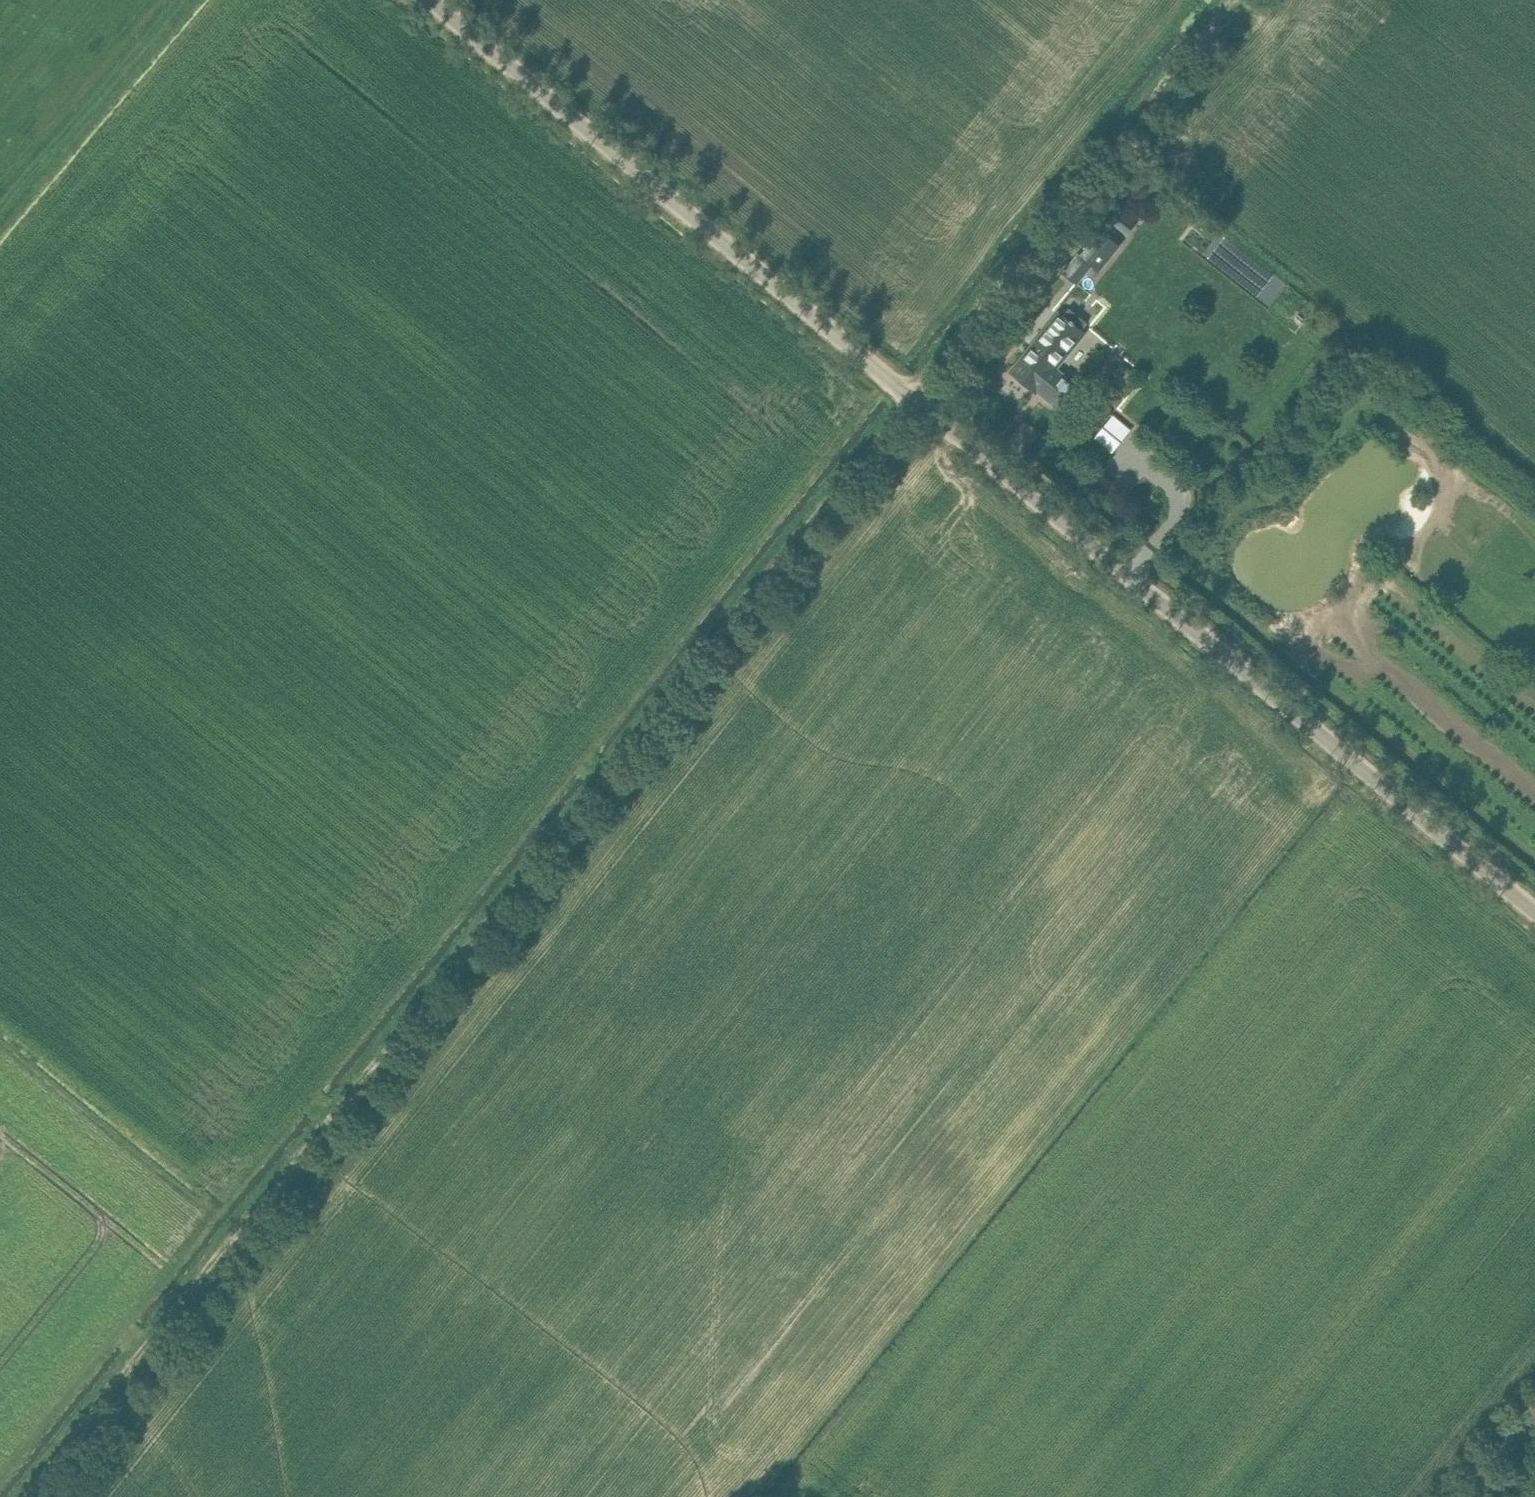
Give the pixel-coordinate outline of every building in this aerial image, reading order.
[(1121,204),(1107,220),(1126,235),(1140,219),(1121,204)] [(1078,283),(1093,265),(1101,271),(1122,245),(1102,228),(1081,254),(1080,254),(1065,272),(1078,283)] [(1084,332),(1075,325),(1060,312),(1012,371),(1032,388),(1034,386),(1059,407),(1075,387),(1054,369),(1084,332)]
